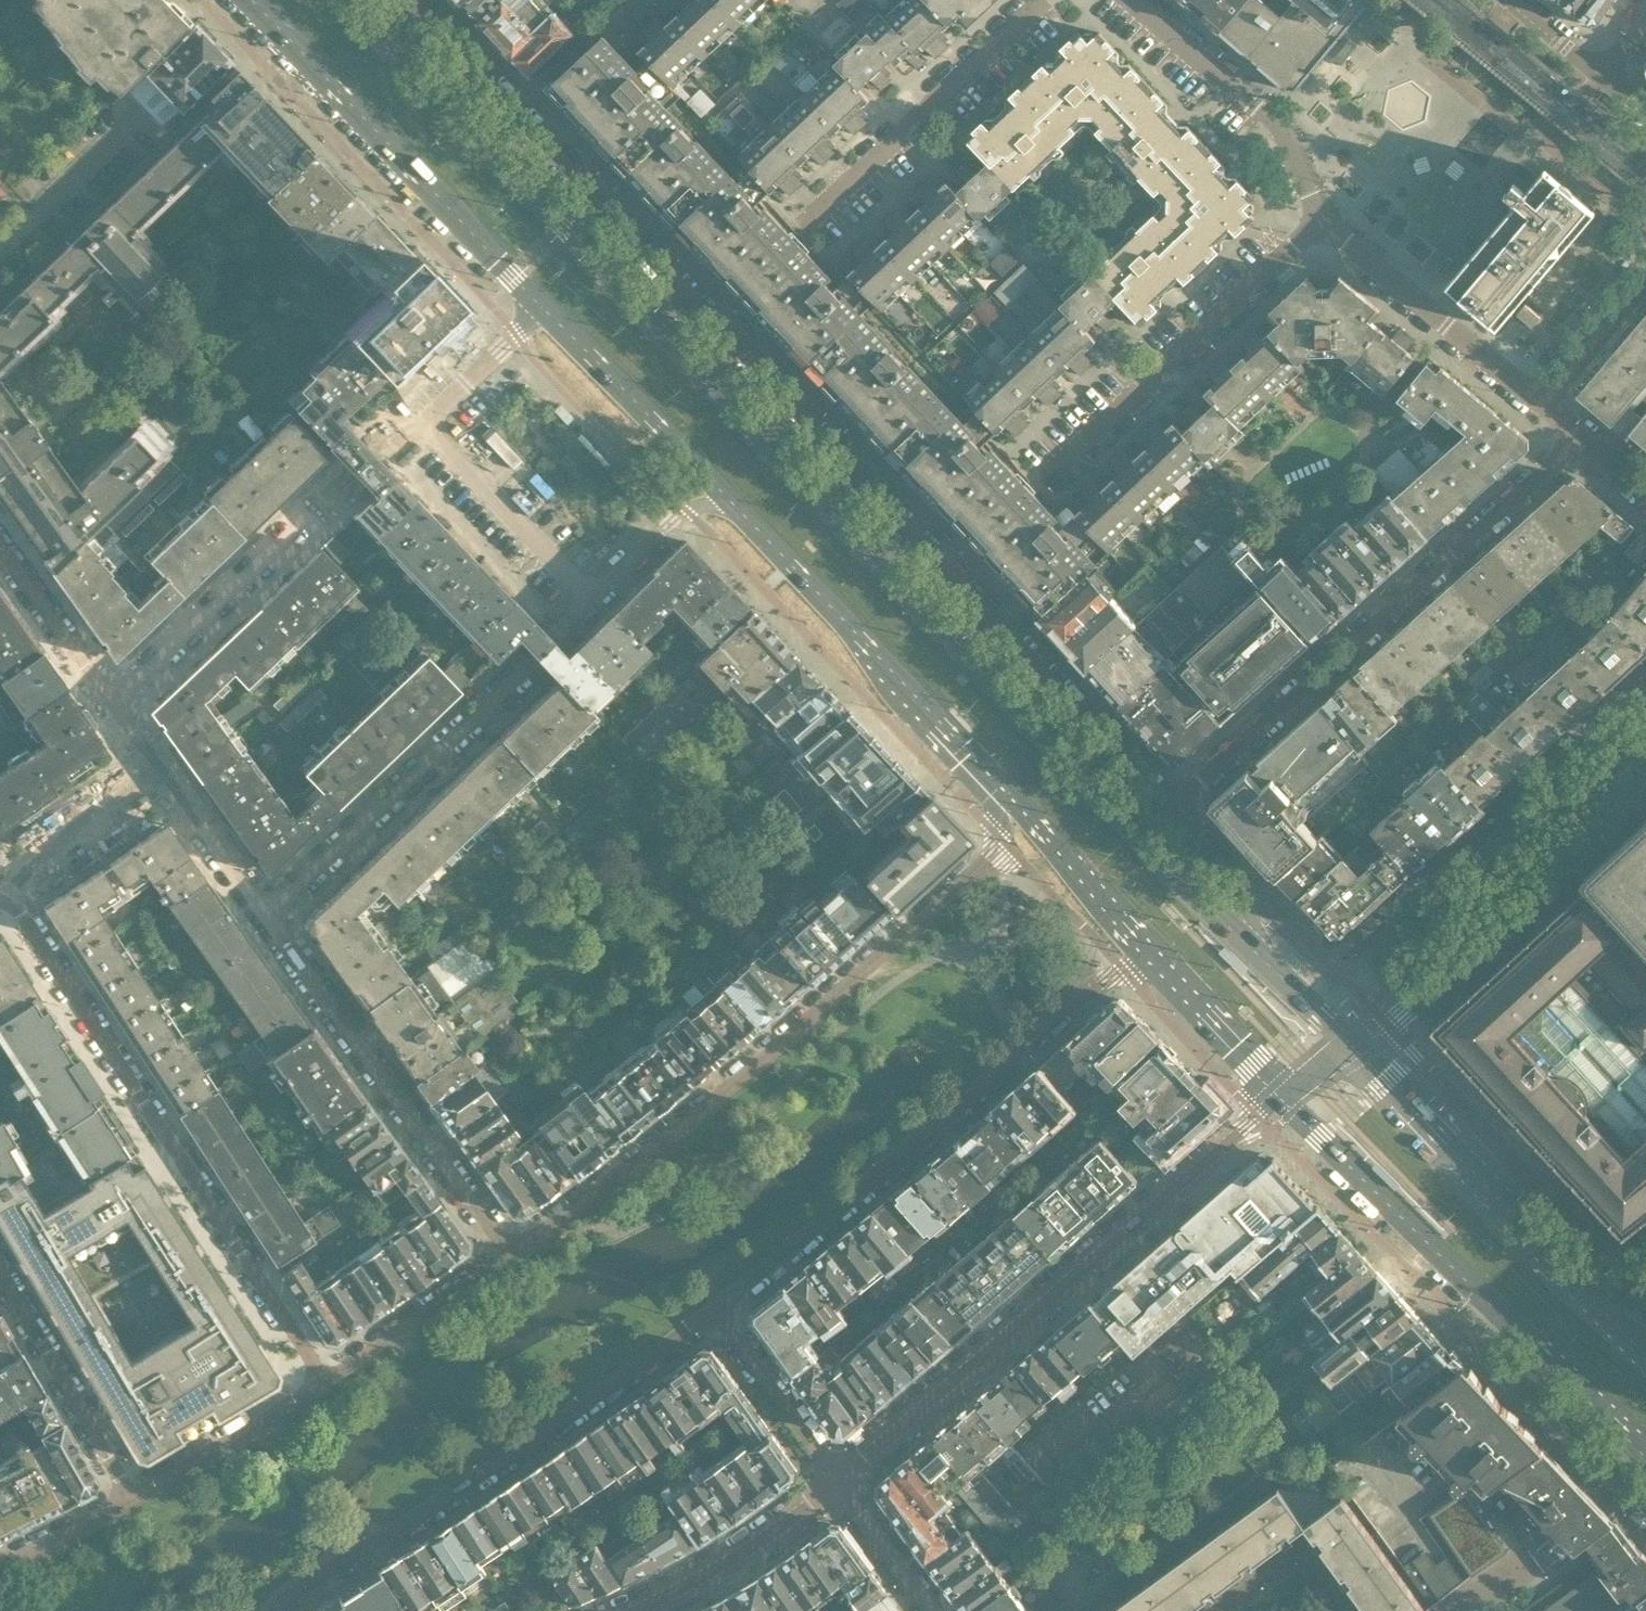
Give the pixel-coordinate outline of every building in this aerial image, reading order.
[(182,8),(171,0),(35,0),(31,4),(39,16),(42,13),(53,24),(49,29),(57,41),(59,38),(70,50),(66,54),(74,65),(76,63),(89,76),(95,70),(106,82),(103,84),(115,93),(130,78),(189,20),(180,10),(182,8)] [(463,4),(479,21),(502,0),(467,0),(463,4)] [(554,12),(542,0),(502,0),(479,21),(514,58),(538,35),(535,31),(554,12)] [(676,3),(673,6),(680,13),(672,20),(706,57),(710,53),(705,48),(730,25),(735,30),(738,26),(714,0),(673,0),(676,3)] [(738,26),(742,23),(738,18),(757,0),(714,0),(738,26)] [(892,19),(887,14),(871,29),(867,24),(862,29),(891,60),(896,65),(909,53),(915,59),(912,63),(916,67),(917,65),(923,60),(917,54),(925,47),(935,57),(948,46),(950,44),(946,41),(949,38),(943,31),(951,23),(929,0),(912,0),(892,19)] [(951,23),(959,16),(968,26),(988,8),(997,0),(929,0),(951,23)] [(1186,2),(1219,31),(1246,0),(1188,0),(1186,2)] [(1259,0),(1246,0),(1219,31),(1287,90),(1295,89),(1367,3),(1367,0),(1270,0),(1265,5),(1259,0)] [(1558,0),(1575,14),(1586,0),(1559,0),(1558,0)] [(1575,14),(1587,24),(1596,23),(1611,0),(1586,0),(1575,14)] [(538,35),(514,58),(531,76),(575,34),(554,12),(535,31),(538,35)] [(640,29),(641,30),(644,33),(641,36),(648,43),(640,50),(674,87),(678,83),(673,78),(698,55),(703,60),(706,57),(672,20),(665,27),(655,17),(643,28),(642,27),(640,29)] [(179,111),(230,62),(194,25),(144,74),(145,74),(135,83),(169,119),(178,110),(179,111)] [(891,60),(862,29),(836,53),(838,54),(839,53),(842,57),(836,62),(861,89),(867,83),(873,90),(877,86),(881,90),(882,88),(890,81),(891,80),(888,76),(892,72),(885,65),(891,60)] [(1088,42),(1079,31),(1077,33),(1079,35),(1063,50),(1067,55),(1050,71),(1045,66),(1037,74),(1033,74),(1027,80),(1072,127),(1080,119),(1092,119),(1100,128),(1101,128),(1148,84),(1142,78),(1138,78),(1130,69),(1125,73),(1109,56),(1114,52),(1099,36),(1101,34),(1099,32),(1088,42)] [(674,87),(640,50),(639,50),(638,50),(624,51),(608,33),(553,85),(569,102),(567,104),(568,106),(573,101),(588,116),(580,123),(598,142),(601,140),(615,155),(612,158),(614,159),(665,112),(665,111),(682,96),(674,87)] [(861,89),(836,62),(831,67),(836,72),(811,96),(806,91),(802,94),(836,131),(844,124),(854,134),(866,123),(867,123),(869,121),(865,117),(868,115),(861,108),(870,100),(860,89),(861,89)] [(176,283),(148,253),(122,226),(126,222),(133,230),(223,145),(262,186),(266,183),(272,189),(273,191),(311,154),(314,151),(240,73),(235,68),(206,96),(210,101),(215,106),(56,257),(79,282),(90,271),(83,263),(87,259),(141,316),(176,283)] [(965,138),(988,163),(1014,189),(1076,131),(1072,127),(1027,80),(1020,86),(1020,90),(1007,102),(1007,111),(998,120),(988,120),(976,131),(972,131),(965,138)] [(1155,91),(1148,84),(1101,128),(1100,128),(1095,132),(1155,195),(1159,191),(1206,146),(1200,139),(1196,139),(1184,126),(1175,126),(1166,117),(1166,108),(1154,95),(1155,91)] [(836,131),(802,94),(799,98),(803,103),(778,126),(774,121),(770,125),(804,161),(812,154),(822,164),(834,153),(836,151),(833,148),(836,145),(829,138),(836,131)] [(702,96),(691,106),(700,116),(711,106),(702,96)] [(728,179),(713,162),(665,112),(614,159),(617,157),(631,172),(628,175),(646,193),(646,194),(649,191),(696,241),(744,195),(728,179)] [(804,161),(770,125),(766,128),(771,133),(746,156),(741,151),(737,155),(745,164),(744,164),(770,191),(771,192),(780,184),(789,195),(802,183),(804,181),(801,178),(803,175),(797,168),(804,161)] [(1213,245),(1230,228),(1234,233),(1251,218),(1252,220),(1254,218),(1244,208),(1255,198),(1253,196),(1251,198),(1236,182),(1231,186),(1215,169),(1220,164),(1212,156),(1212,152),(1206,146),(1159,191),(1167,199),(1167,211),(1158,219),(1154,214),(1092,272),(1117,300),(1140,325),(1147,318),(1148,315),(1160,303),(1161,294),(1170,285),(1179,285),(1192,273),(1196,273),(1203,266),(1208,261),(1208,258),(1217,249),(1213,245)] [(317,161),(311,154),(273,191),(272,189),(263,198),(271,207),(276,202),(288,214),(333,170),(321,158),(317,161)] [(958,171),(956,172),(960,176),(956,180),(963,187),(957,192),(981,218),(987,213),(990,216),(989,217),(991,219),(1018,193),(1014,189),(988,163),(981,169),(975,162),(970,166),(967,162),(966,163),(966,164),(958,171)] [(747,291),(798,242),(766,208),(761,213),(754,206),(770,191),(744,164),(728,179),(744,195),(696,241),(693,244),(711,263),(716,258),(730,273),(730,274),(732,276),(732,275),(747,291)] [(333,170),(288,214),(300,227),(294,233),(301,239),(307,233),(349,194),(342,187),(346,184),(333,170)] [(1532,184),(1523,191),(1513,183),(1505,193),(1512,199),(1505,204),(1507,208),(1509,212),(1446,285),(1496,328),(1512,308),(1517,313),(1532,326),(1541,316),(1526,303),(1525,303),(1520,299),(1595,212),(1544,170),(1532,184)] [(914,192),(917,196),(915,198),(921,205),(914,212),(948,249),(952,246),(947,241),(972,217),(977,222),(981,218),(957,192),(947,181),(938,189),(928,179),(916,190),(914,192)] [(352,191),(349,194),(307,233),(321,247),(314,254),(320,260),(328,252),(368,214),(362,207),(365,204),(352,191)] [(882,222),(882,223),(885,226),(882,229),(889,236),(881,243),(915,280),(919,276),(915,271),(940,248),(944,253),(948,249),(914,212),(906,219),(896,209),(884,221),(884,220),(882,222)] [(372,211),(368,214),(328,252),(348,273),(388,235),(381,228),(385,225),(372,211)] [(391,231),(388,235),(348,273),(368,293),(407,255),(401,248),(404,245),(391,231)] [(849,253),(850,253),(853,256),(850,259),(857,266),(848,274),(849,275),(875,302),(883,311),(887,306),(882,301),(907,278),(912,283),(915,280),(881,243),(874,250),(864,240),(852,251),(849,253)] [(859,317),(875,302),(849,275),(833,290),(826,283),(831,278),(798,242),(747,291),(762,307),(762,308),(764,309),(778,324),(773,329),(791,348),(793,346),(825,379),(874,334),(859,317)] [(1008,246),(990,263),(1002,276),(1020,260),(1008,246)] [(411,252),(407,255),(368,293),(335,325),(344,334),(385,377),(386,376),(390,380),(436,336),(432,332),(461,304),(411,252)] [(61,307),(60,306),(82,285),(79,282),(56,257),(0,311),(0,365),(61,307)] [(1016,289),(1033,272),(1024,263),(1007,280),(1016,289)] [(1064,294),(1067,298),(1062,304),(1086,329),(1092,324),(1098,331),(1103,327),(1106,331),(1108,330),(1107,329),(1115,322),(1115,323),(1117,321),(1113,317),(1117,314),(1111,307),(1117,300),(1092,272),(1089,268),(1062,294),(1063,296),(1064,294)] [(1318,290),(1310,282),(1306,277),(1305,278),(1268,313),(1277,324),(1270,330),(1300,362),(1315,348),(1335,347),(1351,360),(1378,327),(1371,321),(1380,310),(1339,276),(1338,278),(1336,281),(1328,290),(1318,290)] [(1096,340),(1086,329),(1062,304),(1057,308),(1062,313),(1037,336),(1032,331),(1029,335),(1063,371),(1070,364),(1080,375),(1092,363),(1093,364),(1095,362),(1091,358),(1094,355),(1087,348),(1096,340)] [(1611,425),(1612,424),(1625,435),(1627,432),(1623,429),(1634,417),(1629,413),(1640,400),(1635,396),(1645,384),(1645,313),(1576,395),(1611,425)] [(1387,335),(1378,327),(1351,360),(1346,366),(1351,370),(1355,364),(1382,386),(1377,392),(1382,396),(1414,357),(1405,350),(1414,338),(1402,328),(1402,327),(1400,326),(1396,330),(1394,327),(1387,335)] [(1237,341),(1238,342),(1241,345),(1238,347),(1244,354),(1237,361),(1272,398),(1275,395),(1270,390),(1295,367),(1300,372),(1305,367),(1300,362),(1270,330),(1262,338),(1252,328),(1240,339),(1239,339),(1237,341)] [(385,377),(344,334),(325,352),(328,356),(366,395),(385,377)] [(955,419),(938,402),(874,334),(825,379),(841,396),(838,398),(840,400),(872,434),(875,432),(922,482),(970,435),(955,419)] [(1063,371),(1029,335),(1025,338),(1029,343),(1005,367),(1000,362),(996,365),(1031,401),(1038,394),(1048,405),(1060,394),(1062,392),(1059,388),(1062,385),(1055,378),(1063,371)] [(366,395),(328,356),(325,352),(306,371),(312,377),(347,413),(366,395)] [(1205,371),(1205,372),(1208,375),(1206,378),(1212,385),(1204,393),(1214,403),(1240,428),(1243,425),(1238,420),(1263,397),(1268,402),(1272,398),(1237,361),(1229,369),(1219,358),(1207,370),(1207,369),(1205,371)] [(1437,371),(1427,363),(1396,399),(1424,422),(1436,409),(1452,422),(1474,394),(1440,366),(1437,371)] [(1031,401),(996,365),(992,369),(997,374),(972,397),(968,392),(963,396),(971,404),(997,432),(997,433),(1006,425),(1016,435),(1028,424),(1030,422),(1027,418),(1029,416),(1023,409),(1031,401)] [(347,413),(312,377),(287,401),(355,472),(375,494),(395,476),(374,453),(341,419),(347,413)] [(138,487),(131,479),(166,446),(146,425),(78,489),(43,441),(44,440),(29,420),(29,421),(0,381),(0,502),(42,560),(50,572),(88,536),(138,487)] [(1640,400),(1629,413),(1634,417),(1623,429),(1627,432),(1645,411),(1645,393),(1640,400)] [(1529,440),(1474,394),(1452,422),(1465,433),(1446,450),(1481,490),(1498,476),(1494,472),(1503,463),(1503,462),(1511,455),(1515,460),(1529,448),(1529,440)] [(1244,433),(1239,428),(1240,428),(1214,403),(1207,409),(1201,403),(1197,406),(1193,403),(1192,404),(1184,412),(1184,411),(1183,412),(1186,416),(1182,420),(1189,427),(1183,433),(1207,459),(1213,453),(1217,457),(1215,458),(1217,459),(1244,433)] [(973,532),(1025,484),(992,449),(987,453),(980,447),(997,432),(971,404),(955,419),(970,435),(922,482),(919,484),(937,503),(942,499),(956,514),(958,516),(973,532)] [(1627,432),(1625,435),(1624,436),(1645,454),(1645,411),(1627,432)] [(291,415),(206,497),(243,536),(329,454),(291,415)] [(1140,433),(1144,437),(1141,439),(1147,446),(1140,453),(1175,489),(1178,486),(1173,481),(1198,458),(1203,463),(1207,459),(1183,433),(1173,422),(1165,430),(1155,420),(1142,431),(1140,433)] [(1421,473),(1399,448),(1372,471),(1429,536),(1447,521),(1443,516),(1451,509),(1461,501),(1465,505),(1481,490),(1446,450),(1421,473)] [(1108,463),(1111,467),(1109,469),(1115,477),(1108,484),(1142,520),(1145,517),(1141,512),(1166,488),(1170,493),(1175,489),(1140,453),(1132,461),(1122,450),(1110,461),(1108,463)] [(179,468),(170,459),(103,522),(113,531),(179,468)] [(158,504),(187,477),(182,472),(154,499),(158,504)] [(353,516),(374,538),(416,498),(395,476),(375,494),(353,516)] [(1573,477),(1556,492),(1591,531),(1599,524),(1614,510),(1573,477)] [(1075,493),(1076,494),(1079,497),(1076,500),(1083,507),(1075,514),(1074,515),(1101,543),(1109,551),(1113,547),(1108,542),(1133,518),(1138,524),(1142,520),(1108,484),(1100,491),(1090,480),(1078,492),(1078,491),(1075,493)] [(1086,556),(1101,543),(1074,515),(1075,514),(1069,508),(1066,507),(1056,517),(1036,495),(1025,484),(973,532),(985,544),(1005,565),(1000,570),(1001,572),(1016,587),(1017,589),(1020,586),(1034,602),(1032,604),(1041,614),(1042,615),(1088,571),(1094,566),(1086,556)] [(1556,492),(1536,510),(1567,545),(1578,535),(1582,539),(1591,531),(1556,492)] [(243,536),(206,497),(175,526),(212,566),(243,536)] [(1428,537),(1393,498),(1392,497),(1373,513),(1410,554),(1428,537)] [(435,518),(416,498),(374,538),(393,558),(435,518)] [(125,536),(154,508),(149,504),(121,531),(125,536)] [(1536,510),(1514,530),(1548,569),(1557,561),(1554,557),(1567,545),(1536,510)] [(1640,532),(1614,510),(1599,524),(1627,548),(1640,532)] [(1410,554),(1373,513),(1356,528),(1392,569),(1410,554)] [(454,537),(435,518),(393,558),(411,578),(454,537)] [(1392,569),(1356,528),(1352,524),(1334,540),(1374,585),(1392,569)] [(1339,617),(1301,574),(1287,558),(1280,566),(1243,525),(1223,544),(1252,575),(1251,576),(1260,586),(1310,642),(1339,617)] [(212,566),(175,526),(160,541),(197,580),(212,566)] [(1514,530),(1494,548),(1526,583),(1538,572),(1541,575),(1548,569),(1514,530)] [(1627,548),(1623,553),(1634,562),(1645,548),(1645,537),(1640,532),(1627,548)] [(350,553),(333,535),(322,545),(339,563),(350,553)] [(139,603),(125,587),(127,585),(113,571),(127,558),(115,545),(103,557),(99,553),(102,551),(88,536),(50,572),(99,641),(139,603)] [(472,557),(454,537),(411,578),(430,597),(472,557)] [(145,567),(118,538),(113,543),(115,545),(127,558),(140,572),(145,567)] [(664,603),(705,562),(683,539),(609,611),(651,653),(639,640),(660,620),(656,617),(667,606),(664,603)] [(1374,585),(1334,540),(1316,555),(1317,556),(1357,601),(1374,585)] [(118,656),(197,580),(160,541),(143,556),(161,575),(151,584),(154,588),(139,603),(99,641),(113,660),(118,656)] [(1252,575),(1223,544),(1205,561),(1182,582),(1137,624),(1088,670),(1091,674),(1091,678),(1094,682),(1099,682),(1107,691),(1106,696),(1110,699),(1114,699),(1118,703),(1170,655),(1200,627),(1198,624),(1209,613),(1233,592),(1251,576),(1252,575)] [(325,616),(356,587),(319,548),(288,577),(325,616)] [(1494,548),(1474,566),(1509,605),(1518,597),(1514,593),(1526,583),(1494,548)] [(1645,570),(1645,548),(1634,562),(1645,570),(1645,571),(1645,570)] [(1317,556),(1316,555),(1312,551),(1305,558),(1312,565),(1301,574),(1339,617),(1357,601),(1317,556)] [(492,578),(472,557),(430,597),(450,618),(492,578)] [(683,623),(724,582),(705,562),(664,603),(667,606),(683,623)] [(1474,566),(1454,584),(1486,619),(1498,608),(1502,612),(1509,605),(1474,566)] [(1645,571),(1645,570),(1630,588),(1645,602),(1645,572),(1645,571)] [(1063,643),(1111,598),(1112,597),(1088,572),(1088,571),(1042,615),(1039,617),(1063,643)] [(295,646),(325,616),(288,577),(258,606),(295,646)] [(511,597),(492,578),(450,618),(468,638),(511,597)] [(699,647),(745,603),(724,582),(683,623),(694,635),(691,638),(699,647)] [(1454,584),(1434,602),(1469,641),(1477,633),(1474,630),(1486,619),(1454,584)] [(1221,723),(1310,642),(1260,586),(1177,660),(1178,661),(1177,663),(1179,666),(1174,671),(1183,681),(1194,694),(1200,689),(1207,697),(1214,706),(1209,711),(1220,724),(1221,723)] [(1630,588),(1607,614),(1634,638),(1645,649),(1645,609),(1643,606),(1645,603),(1645,602),(1630,588)] [(533,620),(511,597),(468,638),(490,661),(517,635),(533,652),(550,669),(565,654),(548,636),(533,620)] [(1063,643),(1088,670),(1137,624),(1112,597),(1111,598),(1063,643)] [(0,602),(0,627),(17,615),(6,598),(0,602)] [(1585,601),(1570,616),(1582,628),(1597,613),(1585,601)] [(1434,602),(1414,620),(1445,655),(1458,644),(1461,648),(1469,641),(1434,602)] [(258,606),(213,649),(231,669),(244,682),(250,688),(295,646),(258,606)] [(738,705),(743,701),(796,658),(750,609),(697,658),(693,662),(693,668),(704,681),(711,681),(712,680),(735,705),(737,703),(738,705)] [(609,611),(592,628),(634,670),(651,653),(609,611)] [(1607,614),(1596,628),(1586,637),(1601,652),(1605,648),(1626,671),(1645,653),(1645,649),(1634,638),(1607,614)] [(29,632),(17,615),(0,627),(0,653),(29,632)] [(1414,620),(1393,638),(1429,677),(1437,670),(1433,665),(1445,655),(1414,620)] [(592,628),(573,647),(614,689),(634,670),(592,628)] [(43,651),(29,632),(0,653),(0,681),(43,651)] [(364,644),(389,669),(397,661),(373,636),(364,644)] [(1601,652),(1586,637),(1569,653),(1604,691),(1626,671),(1605,648),(1601,652)] [(1393,638),(1373,656),(1405,691),(1417,680),(1421,684),(1429,677),(1393,638)] [(1583,711),(1562,688),(1566,684),(1552,669),(1532,646),(1506,670),(1527,692),(1562,731),(1583,711)] [(550,669),(559,679),(590,712),(614,689),(573,647),(565,654),(550,669)] [(213,649),(153,706),(149,710),(159,724),(204,694),(210,689),(213,692),(219,686),(216,683),(228,672),(241,685),(244,682),(231,669),(213,649)] [(459,690),(437,667),(421,650),(406,666),(443,705),(459,690)] [(0,681),(0,682),(25,718),(27,716),(66,689),(69,688),(43,651),(0,681)] [(380,677),(356,651),(347,659),(371,685),(380,677)] [(1604,691),(1569,653),(1552,669),(1566,684),(1562,688),(1583,711),(1604,691)] [(1137,724),(1183,681),(1174,671),(1179,666),(1177,663),(1170,655),(1118,703),(1124,710),(1122,713),(1129,720),(1131,718),(1137,724)] [(1373,656),(1354,673),(1390,712),(1398,705),(1394,701),(1405,691),(1373,656)] [(469,680),(447,658),(437,667),(459,690),(469,680)] [(765,731),(822,684),(797,658),(796,658),(743,701),(755,715),(740,729),(751,741),(764,730),(765,731)] [(443,705),(406,666),(360,709),(397,749),(443,705)] [(1354,673),(1337,689),(1376,733),(1383,727),(1386,730),(1397,720),(1390,712),(1354,673)] [(304,674),(273,705),(281,713),(313,682),(304,674)] [(538,775),(596,719),(590,712),(559,679),(500,735),(538,775)] [(1155,744),(1207,697),(1200,689),(1194,694),(1183,681),(1137,724),(1142,730),(1140,733),(1147,740),(1149,738),(1155,744)] [(720,715),(700,692),(699,690),(691,698),(679,684),(621,738),(653,772),(720,715)] [(796,753),(847,711),(845,709),(845,710),(831,696),(832,695),(822,684),(765,731),(779,747),(785,741),(796,753)] [(286,731),(324,695),(316,687),(278,723),(286,731)] [(104,746),(92,728),(95,726),(95,722),(84,706),(81,706),(78,708),(66,689),(27,716),(44,743),(65,772),(104,746)] [(1337,689),(1318,706),(1355,746),(1358,750),(1366,742),(1369,745),(1379,736),(1376,733),(1337,689)] [(1562,731),(1527,692),(1501,716),(1515,732),(1518,728),(1540,750),(1562,731)] [(226,726),(219,716),(204,694),(159,724),(198,779),(242,749),(229,730),(226,726)] [(1540,750),(1518,728),(1515,732),(1501,716),(1499,718),(1479,694),(1431,734),(1438,744),(1470,717),(1483,733),(1518,771),(1540,750)] [(248,695),(219,716),(226,726),(255,705),(248,695)] [(1179,761),(1220,724),(1209,711),(1214,706),(1207,697),(1155,744),(1170,761),(1170,764),(1179,764),(1179,761)] [(1318,706),(1264,754),(1296,790),(1284,801),(1288,806),(1355,746),(1318,706)] [(0,707),(0,733),(12,724),(0,707)] [(256,716),(271,731),(276,725),(270,718),(271,717),(263,709),(256,716)] [(351,793),(397,749),(360,709),(313,753),(351,793)] [(915,782),(893,760),(847,711),(796,753),(795,754),(839,804),(839,803),(860,827),(869,820),(915,782)] [(1518,771),(1483,733),(1457,757),(1449,748),(1440,756),(1448,765),(1445,767),(1479,807),(1518,771)] [(500,735),(470,763),(509,803),(538,775),(500,735)] [(0,773),(0,830),(18,818),(19,821),(23,822),(39,811),(39,807),(38,805),(56,792),(50,783),(65,772),(44,743),(0,773)] [(279,801),(259,773),(242,749),(198,779),(236,831),(279,801)] [(351,793),(313,753),(299,767),(315,783),(336,807),(351,793)] [(1258,762),(1240,777),(1235,782),(1234,780),(1218,795),(1219,796),(1212,802),(1226,818),(1224,821),(1226,822),(1271,871),(1272,869),(1277,875),(1317,839),(1288,806),(1284,801),(1296,790),(1264,754),(1257,761),(1258,762)] [(448,861),(509,803),(470,763),(410,821),(448,861)] [(1479,807),(1445,767),(1442,764),(1440,765),(1440,764),(1423,779),(1462,823),(1479,807)] [(608,809),(635,786),(628,777),(600,800),(608,809)] [(1462,823),(1423,779),(1405,796),(1445,839),(1462,823)] [(915,782),(869,820),(882,834),(898,820),(897,819),(926,794),(915,782)] [(302,839),(336,807),(315,783),(303,793),(301,791),(291,798),(288,794),(279,801),(291,819),(287,823),(302,839)] [(588,802),(600,791),(595,785),(583,796),(588,802)] [(783,789),(775,795),(783,805),(791,798),(783,789)] [(930,799),(926,794),(897,819),(898,820),(910,833),(860,879),(889,910),(891,908),(892,910),(971,838),(932,797),(930,799)] [(1445,839),(1405,796),(1399,801),(1395,797),(1383,807),(1427,855),(1445,839)] [(791,798),(783,805),(792,816),(800,809),(791,798)] [(302,839),(287,823),(291,819),(279,801),(236,831),(262,868),(263,868),(266,874),(271,869),(302,839)] [(1427,855),(1383,807),(1382,806),(1364,823),(1369,829),(1379,839),(1409,872),(1427,855)] [(570,840),(597,817),(590,808),(562,831),(570,840)] [(553,832),(541,817),(532,825),(544,839),(553,832)] [(1585,886),(1584,886),(1645,954),(1645,819),(1579,880),(1585,886)] [(448,861),(410,821),(364,865),(391,894),(402,905),(448,861)] [(166,823),(116,858),(109,864),(113,870),(109,873),(127,899),(151,882),(169,907),(206,880),(186,852),(181,845),(166,823)] [(813,824),(805,831),(814,841),(822,835),(813,824)] [(535,867),(555,851),(563,844),(556,835),(529,859),(535,867)] [(1317,839),(1277,875),(1297,896),(1340,857),(1321,835),(1317,839)] [(1409,872),(1379,839),(1361,856),(1391,889),(1409,872)] [(1341,934),(1391,889),(1361,856),(1359,854),(1347,864),(1356,875),(1358,877),(1314,915),(1332,934),(1334,936),(1339,936),(1341,934)] [(1314,915),(1358,877),(1356,875),(1347,864),(1340,857),(1297,896),(1314,915)] [(362,909),(375,898),(380,904),(391,894),(364,865),(306,919),(302,924),(314,940),(361,907),(362,909)] [(217,1090),(159,1001),(103,915),(127,899),(109,873),(105,875),(101,869),(43,907),(143,1061),(161,1088),(178,1115),(217,1090)] [(817,901),(852,942),(853,942),(885,914),(849,873),(817,901)] [(311,1026),(206,880),(169,907),(260,1035),(236,1052),(249,1070),(311,1026)] [(1584,886),(1431,1028),(1622,1235),(1645,1216),(1645,954),(1584,886)] [(852,942),(817,901),(811,895),(797,907),(793,903),(775,920),(778,924),(764,936),(774,947),(773,948),(804,984),(852,942)] [(385,943),(378,932),(362,909),(361,907),(314,940),(339,975),(385,943)] [(389,1045),(494,970),(462,925),(427,951),(434,960),(405,981),(364,1010),(389,1045)] [(40,997),(39,995),(27,977),(0,935),(0,1023),(40,997)] [(405,981),(398,971),(403,967),(385,943),(339,975),(364,1010),(405,981)] [(804,984),(773,948),(761,958),(757,953),(745,962),(782,1004),(804,984)] [(782,1004),(745,962),(730,975),(767,1017),(782,1004)] [(466,1041),(478,1032),(518,1004),(494,970),(389,1045),(414,1080),(462,1046),(461,1045),(466,1041)] [(767,1017),(730,975),(715,987),(717,989),(752,1030),(767,1017)] [(752,1030),(717,989),(684,1016),(720,1057),(752,1030)] [(185,1010),(199,1001),(195,994),(180,1003),(185,1010)] [(0,1023),(0,1045),(7,1041),(29,1076),(11,1088),(15,1095),(26,1088),(32,1097),(36,1094),(87,1173),(95,1167),(99,1172),(134,1152),(108,1109),(107,1110),(95,1091),(86,1075),(89,1073),(78,1056),(65,1037),(66,1037),(40,997),(0,1023)] [(1061,1092),(1084,1070),(1098,1057),(1139,1017),(1122,999),(1113,999),(1063,1045),(1061,1047),(1039,1067),(1061,1092)] [(720,1057),(684,1016),(652,1044),(687,1085),(720,1057)] [(1118,1080),(1160,1038),(1139,1017),(1098,1057),(1109,1069),(1100,1078),(1108,1086),(1116,1078),(1118,1080)] [(219,1036),(209,1020),(192,1031),(202,1047),(219,1036)] [(236,1039),(226,1026),(219,1031),(228,1044),(236,1039)] [(267,1078),(272,1084),(325,1046),(312,1028),(268,1060),(276,1072),(267,1078)] [(231,1051),(222,1037),(211,1044),(220,1058),(231,1051)] [(1183,1062),(1160,1038),(1118,1080),(1131,1093),(1120,1104),(1129,1113),(1183,1062)] [(687,1085),(652,1044),(649,1039),(616,1066),(619,1071),(654,1112),(687,1085)] [(428,1099),(473,1068),(481,1062),(466,1041),(461,1045),(462,1046),(414,1080),(428,1099)] [(292,1095),(338,1063),(325,1046),(272,1084),(277,1091),(285,1085),(292,1095)] [(614,1064),(620,1059),(612,1049),(606,1053),(614,1064)] [(495,1099),(512,1087),(490,1056),(481,1062),(473,1068),(428,1099),(451,1131),(495,1099)] [(1203,1084),(1183,1062),(1129,1113),(1137,1122),(1141,1119),(1153,1131),(1203,1084)] [(338,1063),(292,1095),(300,1106),(292,1112),(296,1119),(351,1081),(338,1063)] [(234,1081),(245,1072),(239,1064),(228,1073),(234,1081)] [(619,1071),(616,1066),(583,1093),(620,1139),(654,1112),(619,1071)] [(1072,1105),(1061,1092),(1039,1067),(1017,1086),(1055,1129),(1066,1119),(1062,1115),(1072,1105)] [(620,1139),(583,1093),(573,1080),(560,1090),(566,1099),(595,1139),(603,1152),(620,1139)] [(351,1081),(296,1119),(301,1126),(310,1119),(318,1131),(325,1125),(363,1098),(351,1081)] [(1203,1084),(1153,1131),(1150,1134),(1157,1141),(1159,1144),(1165,1150),(1169,1153),(1219,1110),(1219,1101),(1203,1084)] [(1017,1086),(995,1106),(1028,1144),(1042,1132),(1046,1137),(1055,1129),(1017,1086)] [(280,1101),(270,1087),(260,1094),(270,1108),(280,1101)] [(302,1221),(217,1090),(178,1115),(275,1265),(339,1224),(327,1205),(302,1221)] [(363,1098),(325,1125),(338,1143),(376,1116),(363,1098)] [(495,1099),(451,1131),(462,1147),(507,1116),(495,1099)] [(595,1139),(566,1099),(537,1121),(549,1139),(574,1174),(603,1152),(595,1139)] [(995,1106),(975,1124),(1007,1161),(1018,1151),(1023,1157),(1032,1149),(1028,1144),(995,1106)] [(522,1121),(525,1127),(536,1120),(532,1114),(522,1121)] [(341,1169),(390,1135),(376,1116),(338,1143),(339,1144),(328,1151),(341,1169)] [(507,1116),(462,1147),(474,1163),(499,1146),(508,1139),(519,1132),(507,1116)] [(6,1174),(8,1178),(18,1173),(21,1171),(8,1148),(15,1143),(11,1137),(4,1124),(2,1120),(0,1122),(0,1177),(6,1174)] [(536,1120),(525,1127),(530,1133),(521,1140),(555,1188),(574,1174),(549,1139),(537,1121),(536,1120)] [(1109,1139),(1118,1130),(1113,1126),(1112,1127),(1106,1121),(1102,1125),(1107,1131),(1104,1135),(1109,1139)] [(975,1124),(958,1139),(994,1182),(1002,1176),(997,1170),(1007,1161),(975,1124)] [(370,1177),(403,1153),(390,1135),(341,1169),(347,1177),(357,1170),(364,1181),(370,1177)] [(1101,1138),(1079,1156),(1117,1199),(1138,1180),(1136,1177),(1101,1138)] [(521,1140),(513,1146),(508,1139),(499,1146),(537,1202),(555,1188),(521,1140)] [(958,1139),(937,1157),(971,1197),(973,1200),(994,1182),(958,1139)] [(53,1144),(29,1158),(34,1166),(57,1152),(53,1144)] [(537,1202),(499,1146),(474,1163),(510,1213),(519,1215),(537,1202)] [(169,1200),(163,1190),(161,1192),(142,1163),(134,1152),(99,1172),(95,1167),(87,1173),(90,1177),(90,1178),(39,1207),(24,1182),(18,1173),(8,1178),(6,1174),(0,1177),(0,1230),(17,1259),(15,1261),(20,1270),(23,1268),(48,1311),(45,1312),(51,1322),(53,1320),(78,1362),(76,1364),(81,1373),(84,1371),(109,1414),(106,1415),(111,1425),(114,1423),(135,1459),(145,1462),(276,1384),(279,1375),(231,1302),(234,1300),(228,1291),(225,1292),(199,1251),(201,1249),(196,1240),(193,1242),(167,1201),(169,1200)] [(403,1153),(370,1177),(377,1186),(370,1191),(379,1204),(384,1201),(402,1189),(420,1176),(403,1153)] [(1117,1199),(1079,1156),(1056,1175),(1094,1219),(1117,1199)] [(971,1197),(937,1157),(916,1174),(951,1215),(954,1217),(962,1210),(960,1206),(971,1197)] [(1253,1159),(1103,1291),(1099,1295),(1092,1301),(1125,1338),(1123,1339),(1135,1353),(1141,1347),(1232,1267),(1239,1275),(1242,1271),(1319,1207),(1273,1157),(1261,1168),(1253,1159)] [(951,1215),(916,1174),(898,1189),(933,1231),(951,1215)] [(1094,1219),(1056,1175),(1035,1193),(1073,1237),(1094,1219)] [(420,1176),(402,1189),(419,1212),(421,1210),(437,1200),(420,1176)] [(455,1260),(421,1210),(419,1212),(402,1189),(384,1201),(390,1210),(404,1229),(434,1274),(455,1260)] [(883,1200),(882,1204),(879,1206),(913,1247),(933,1231),(898,1189),(893,1194),(888,1195),(883,1200)] [(1073,1237),(1035,1193),(1017,1209),(1054,1254),(1073,1237)] [(468,1242),(437,1200),(421,1210),(455,1260),(467,1252),(468,1242)] [(879,1206),(859,1223),(891,1265),(913,1247),(879,1206)] [(1311,1251),(1339,1229),(1319,1207),(1242,1271),(1260,1292),(1263,1289),(1288,1269),(1311,1251)] [(404,1229),(390,1210),(377,1220),(387,1234),(377,1241),(380,1244),(411,1290),(434,1274),(404,1229)] [(1014,1213),(995,1230),(1032,1273),(1051,1256),(1014,1213)] [(859,1223),(835,1243),(867,1284),(891,1265),(859,1223)] [(1306,1291),(1358,1250),(1339,1229),(1311,1251),(1315,1255),(1292,1273),(1288,1269),(1263,1289),(1267,1295),(1277,1307),(1280,1311),(1302,1294),(1306,1291)] [(1032,1273),(995,1230),(976,1247),(1013,1289),(1032,1273)] [(867,1284),(835,1243),(812,1262),(842,1304),(867,1284)] [(411,1290),(380,1244),(359,1258),(390,1304),(411,1290)] [(1013,1289),(976,1247),(957,1263),(994,1306),(1013,1289)] [(1358,1250),(1306,1291),(1302,1294),(1319,1316),(1323,1313),(1378,1271),(1358,1250)] [(390,1304),(359,1258),(338,1272),(369,1319),(390,1304)] [(281,1273),(298,1299),(316,1288),(299,1261),(281,1273)] [(842,1304),(812,1262),(786,1283),(822,1332),(827,1338),(849,1321),(839,1307),(842,1304)] [(994,1306),(957,1263),(939,1279),(937,1280),(974,1323),(994,1306)] [(1378,1271),(1323,1313),(1319,1316),(1315,1319),(1334,1343),(1398,1293),(1378,1271)] [(369,1319),(338,1272),(316,1288),(347,1334),(369,1319)] [(939,1279),(937,1276),(931,1281),(935,1285),(919,1298),(955,1339),(974,1323),(937,1280),(939,1279)] [(822,1332),(786,1283),(753,1310),(752,1318),(793,1374),(793,1375),(794,1376),(818,1357),(821,1354),(811,1341),(822,1332)] [(347,1334),(316,1288),(298,1299),(325,1341),(335,1343),(347,1334)] [(1398,1293),(1334,1343),(1314,1358),(1315,1360),(1311,1363),(1324,1380),(1329,1376),(1333,1382),(1370,1354),(1419,1316),(1398,1293)] [(955,1339),(919,1298),(917,1296),(899,1311),(936,1356),(955,1339)] [(1092,1301),(1072,1317),(1105,1355),(1123,1339),(1125,1338),(1092,1301)] [(936,1356),(899,1311),(880,1328),(917,1372),(936,1356)] [(1419,1316),(1370,1354),(1374,1359),(1370,1361),(1381,1375),(1385,1373),(1391,1381),(1444,1343),(1419,1316)] [(0,1317),(0,1364),(21,1353),(0,1317)] [(1072,1317),(1053,1334),(1083,1369),(1085,1372),(1105,1355),(1072,1317)] [(1236,1326),(1222,1337),(1229,1346),(1243,1335),(1236,1326)] [(917,1372),(880,1328),(861,1344),(896,1390),(917,1372)] [(1053,1334),(1035,1349),(1072,1392),(1078,1386),(1071,1379),(1083,1369),(1053,1334)] [(1224,1351),(1217,1343),(1179,1372),(1185,1380),(1224,1351)] [(1403,1412),(1464,1364),(1456,1356),(1458,1354),(1453,1348),(1451,1350),(1444,1343),(1391,1381),(1382,1388),(1403,1412)] [(896,1390),(861,1344),(844,1359),(847,1364),(877,1407),(896,1390)] [(877,1407),(847,1364),(844,1359),(843,1360),(831,1345),(821,1354),(818,1357),(825,1367),(836,1383),(862,1419),(877,1407)] [(704,1348),(687,1361),(718,1403),(739,1387),(712,1349),(704,1348)] [(1035,1349),(1015,1366),(1046,1401),(1058,1390),(1065,1398),(1072,1392),(1035,1349)] [(21,1353),(0,1364),(0,1415),(7,1411),(43,1391),(21,1353)] [(836,1383),(825,1367),(818,1357),(794,1376),(812,1401),(836,1383)] [(687,1361),(667,1376),(699,1421),(720,1406),(718,1403),(687,1361)] [(1468,1369),(1464,1364),(1403,1412),(1330,1467),(1432,1605),(1463,1581),(1421,1518),(1475,1481),(1481,1490),(1492,1484),(1491,1483),(1542,1446),(1532,1436),(1535,1433),(1519,1421),(1518,1421),(1516,1419),(1519,1416),(1503,1404),(1502,1404),(1499,1401),(1499,1400),(1488,1383),(1485,1386),(1482,1384),(1483,1383),(1471,1366),(1468,1369)] [(1015,1366),(995,1383),(1025,1418),(1046,1401),(1015,1366)] [(667,1376),(645,1391),(678,1436),(699,1421),(667,1376)] [(836,1383),(812,1401),(835,1434),(844,1435),(862,1419),(836,1383)] [(995,1383),(975,1401),(1011,1443),(1031,1425),(1025,1418),(995,1383)] [(757,1411),(739,1387),(718,1403),(720,1406),(735,1426),(757,1411)] [(43,1391),(7,1411),(11,1417),(24,1410),(38,1433),(61,1421),(43,1391)] [(645,1391),(627,1404),(660,1449),(670,1441),(679,1453),(686,1448),(678,1436),(645,1391)] [(975,1401),(955,1418),(985,1452),(994,1445),(1000,1450),(1028,1482),(1038,1474),(1011,1443),(975,1401)] [(627,1404),(610,1416),(650,1473),(657,1468),(649,1457),(660,1449),(627,1404)] [(774,1434),(757,1411),(735,1426),(749,1446),(752,1450),(774,1434)] [(1304,1430),(1319,1435),(1326,1418),(1310,1412),(1304,1430)] [(585,1433),(616,1478),(621,1485),(629,1479),(634,1484),(650,1473),(610,1416),(585,1433)] [(955,1418),(935,1435),(970,1476),(1003,1515),(1014,1506),(981,1466),(976,1460),(985,1452),(955,1418)] [(95,1480),(61,1421),(38,1433),(45,1446),(75,1498),(92,1489),(95,1480)] [(585,1433),(565,1447),(596,1492),(600,1499),(610,1492),(605,1485),(616,1478),(585,1433)] [(798,1468),(774,1434),(752,1450),(780,1489),(796,1476),(798,1468)] [(1003,1515),(970,1476),(935,1435),(914,1453),(944,1488),(953,1480),(958,1486),(992,1524),(1003,1515)] [(58,1507),(25,1444),(22,1438),(13,1443),(18,1452),(1,1460),(33,1520),(58,1507)] [(75,1498),(45,1446),(35,1451),(30,1441),(25,1444),(58,1507),(75,1498)] [(780,1489),(752,1450),(749,1446),(728,1462),(758,1504),(780,1489)] [(1613,1519),(1542,1446),(1491,1483),(1492,1484),(1528,1534),(1520,1539),(1533,1556),(1559,1535),(1566,1542),(1538,1563),(1545,1572),(1574,1550),(1586,1540),(1613,1519)] [(543,1463),(573,1508),(577,1514),(587,1508),(583,1501),(596,1492),(565,1447),(543,1463)] [(914,1453),(894,1470),(930,1510),(949,1494),(944,1488),(914,1453)] [(1,1460),(0,1461),(0,1518),(8,1533),(33,1520),(1,1460)] [(758,1504),(728,1462),(707,1477),(737,1520),(758,1504)] [(543,1463),(521,1479),(550,1523),(573,1508),(543,1463)] [(737,1520),(707,1477),(700,1467),(692,1472),(695,1476),(684,1484),(718,1532),(737,1520)] [(894,1470),(879,1483),(878,1492),(925,1558),(962,1531),(942,1508),(934,1515),(930,1510),(894,1470)] [(521,1479),(501,1492),(530,1536),(550,1523),(521,1479)] [(718,1532),(684,1484),(674,1492),(671,1487),(664,1492),(679,1512),(700,1543),(718,1532)] [(1108,1610),(1189,1610),(1305,1527),(1366,1610),(1424,1610),(1425,1610),(1341,1496),(1278,1487),(1108,1610)] [(1429,1513),(1471,1575),(1506,1551),(1464,1489),(1429,1513)] [(501,1492),(475,1508),(504,1552),(530,1536),(501,1492)] [(475,1508),(452,1522),(482,1567),(504,1552),(475,1508)] [(700,1543),(679,1512),(642,1537),(661,1564),(683,1553),(700,1543)] [(1613,1519),(1586,1540),(1590,1545),(1605,1565),(1598,1571),(1619,1597),(1626,1592),(1634,1602),(1645,1592),(1645,1555),(1617,1523),(1613,1519)] [(452,1522),(429,1537),(462,1589),(472,1583),(468,1576),(482,1567),(452,1522)] [(830,1525),(812,1539),(849,1592),(861,1610),(887,1591),(840,1527),(830,1525)] [(939,1576),(982,1544),(968,1526),(962,1531),(925,1558),(939,1576)] [(624,1535),(601,1550),(605,1556),(628,1541),(624,1535)] [(429,1537),(406,1551),(440,1603),(453,1595),(457,1602),(467,1596),(462,1589),(429,1537)] [(642,1537),(607,1560),(622,1583),(639,1576),(649,1571),(661,1564),(642,1537)] [(812,1539),(794,1552),(824,1594),(833,1587),(837,1594),(841,1598),(849,1592),(812,1539)] [(954,1597),(998,1566),(993,1561),(982,1544),(939,1576),(954,1597)] [(598,1546),(575,1561),(597,1594),(608,1590),(622,1583),(607,1560),(605,1556),(601,1550),(598,1546)] [(382,1567),(411,1610),(427,1610),(429,1610),(430,1610),(443,1610),(444,1610),(440,1603),(406,1551),(382,1567)] [(776,1565),(809,1610),(821,1610),(814,1601),(824,1594),(794,1552),(776,1565)] [(998,1566),(954,1597),(964,1610),(972,1610),(1010,1583),(1003,1572),(1011,1566),(1006,1559),(998,1566)] [(553,1574),(571,1604),(590,1597),(597,1594),(575,1561),(553,1574)] [(1621,1600),(1619,1597),(1598,1571),(1592,1562),(1524,1610),(1606,1610),(1621,1600)] [(759,1577),(784,1610),(809,1610),(776,1565),(759,1577)] [(362,1580),(383,1610),(411,1610),(382,1567),(362,1580)] [(725,1597),(735,1610),(784,1610),(759,1577),(749,1583),(725,1597)] [(362,1580),(341,1592),(354,1610),(383,1610),(362,1580)] [(1019,1597),(1023,1594),(1013,1581),(1010,1583),(972,1610),(1030,1610),(1028,1609),(1019,1597)] [(898,1607),(887,1591),(861,1610),(860,1610),(901,1610),(898,1607)] [(341,1592),(312,1610),(354,1610),(341,1592)] [(1634,1602),(1625,1608),(1627,1610),(1645,1610),(1645,1592),(1634,1602)] [(702,1610),(703,1610),(735,1610),(725,1597),(718,1601),(702,1610)]
